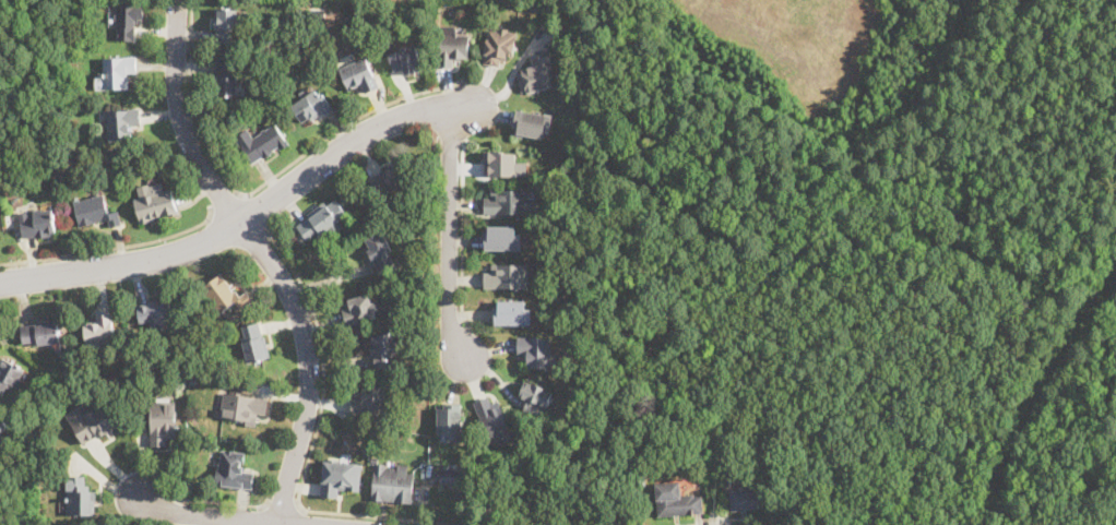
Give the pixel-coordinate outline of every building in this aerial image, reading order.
[(143,3),(143,20),(139,20),(139,23),(135,23),(134,41),(117,41),(118,27),(116,27),(116,21),(115,21),(115,14),(116,14),(117,3),(138,4),(138,2),(143,3)] [(324,10),(324,19),(309,19),(310,9),(324,10)] [(233,29),(233,44),(217,44),(217,29),(215,29),(215,21),(218,21),(218,11),(237,11),(237,29),(233,29)] [(487,25),(482,63),(507,68),(508,56),(513,56),(518,32),(487,25)] [(459,34),(459,36),(470,36),(468,59),(461,59),(461,61),(454,61),(454,69),(438,68),(439,35),(453,36),(453,34),(459,34)] [(415,46),(423,67),(424,67),(425,70),(406,76),(404,70),(394,73),(388,56),(399,52),(397,49),(406,46),(407,48),(415,46)] [(514,70),(520,93),(553,90),(549,67),(551,62),(550,51),(529,55),(529,62),(514,70)] [(373,77),(375,77),(380,87),(366,94),(361,84),(356,86),(357,88),(348,92),(339,70),(365,58),(373,77)] [(136,73),(127,73),(127,76),(129,77),(129,90),(104,90),(104,59),(136,60),(136,73)] [(233,59),(233,70),(237,70),(237,96),(213,96),(213,74),(216,74),(216,59),(233,59)] [(314,91),(319,96),(322,94),(334,110),(321,120),(319,117),(311,121),(310,118),(302,123),(292,107),(314,91)] [(129,131),(131,131),(132,140),(108,141),(107,112),(140,110),(141,124),(129,126),(129,131)] [(515,110),(510,132),(548,138),(556,114),(515,110)] [(274,124),(289,145),(282,150),(280,147),(272,153),(273,154),(265,160),(263,156),(252,164),(235,139),(248,130),(253,139),(274,124)] [(488,150),(486,175),(520,176),(520,153),(488,150)] [(400,166),(408,183),(392,191),(390,188),(377,194),(370,180),(382,175),(381,172),(390,168),(391,170),(400,166)] [(482,188),(484,213),(536,213),(537,188),(482,188)] [(178,215),(170,216),(169,214),(150,220),(151,220),(141,224),(134,200),(170,190),(178,215)] [(104,196),(107,214),(118,212),(121,226),(111,228),(109,220),(103,223),(103,220),(95,222),(95,224),(80,227),(73,202),(79,200),(80,202),(104,196)] [(319,237),(316,234),(307,240),(297,227),(309,217),(308,216),(323,203),(339,222),(319,237)] [(41,210),(41,212),(50,210),(56,236),(37,239),(37,237),(24,239),(21,222),(29,220),(28,216),(33,215),(33,212),(41,210)] [(367,224),(355,229),(352,222),(364,216),(367,224)] [(515,227),(515,236),(521,236),(521,251),(486,251),(486,235),(488,235),(488,227),(515,227)] [(389,252),(394,264),(379,272),(373,260),(372,260),(368,252),(371,250),(366,240),(383,231),(392,250),(389,252)] [(527,289),(484,288),(484,273),(492,273),(492,265),(527,265),(527,289)] [(234,294),(236,291),(241,297),(246,293),(253,302),(241,311),(240,310),(239,311),(236,307),(235,308),(233,306),(217,317),(214,315),(212,312),(212,309),(215,307),(205,295),(203,296),(200,291),(221,274),(231,287),(229,288),(234,294)] [(369,295),(372,305),(376,303),(378,311),(375,312),(377,319),(347,326),(343,311),(351,309),(348,301),(369,295)] [(169,298),(174,324),(164,325),(164,329),(156,331),(155,327),(151,327),(151,322),(139,323),(135,307),(150,305),(149,301),(169,298)] [(494,300),(494,322),(533,323),(533,299),(494,300)] [(87,346),(84,324),(97,323),(96,313),(111,311),(116,343),(87,346)] [(60,343),(38,346),(37,342),(23,344),(21,327),(37,325),(37,323),(57,320),(60,343)] [(263,338),(265,337),(270,358),(248,363),(242,343),(247,342),(244,327),(259,323),(263,338)] [(396,334),(397,345),(399,345),(400,353),(395,353),(396,357),(391,357),(392,367),(376,369),(375,356),(371,356),(369,337),(396,334)] [(517,336),(518,356),(529,368),(553,368),(553,336),(517,336)] [(3,396),(0,395),(0,359),(24,371),(20,379),(21,380),(17,389),(10,384),(3,396)] [(524,381),(519,397),(527,401),(524,411),(543,419),(550,407),(554,391),(524,381)] [(389,398),(389,404),(384,404),(383,417),(351,415),(352,398),(361,398),(363,385),(388,387),(388,398),(389,398)] [(269,401),(266,416),(258,414),(256,427),(246,425),(246,421),(221,417),(224,394),(269,401)] [(35,406),(29,408),(25,399),(29,397),(35,406)] [(488,397),(491,405),(498,402),(511,435),(514,434),(517,440),(506,444),(503,439),(490,444),(474,403),(488,397)] [(175,402),(175,429),(180,429),(180,439),(167,439),(167,446),(152,446),(152,402),(175,402)] [(436,403),(438,442),(468,441),(470,402),(436,403)] [(81,405),(85,411),(91,408),(93,411),(103,406),(110,418),(115,416),(120,426),(107,434),(105,431),(83,445),(64,416),(81,405)] [(9,429),(0,436),(0,419),(9,429)] [(246,454),(244,472),(254,474),(252,490),(215,486),(218,463),(221,463),(222,451),(246,454)] [(341,461),(340,464),(361,466),(360,492),(339,491),(339,499),(321,498),(324,462),(325,462),(325,460),(341,461)] [(385,469),(397,470),(397,465),(407,466),(407,474),(414,475),(411,504),(371,501),(375,465),(385,466),(385,469)] [(792,480),(791,466),(804,465),(805,480),(792,480)] [(462,470),(462,486),(440,485),(440,470),(462,470)] [(646,486),(633,486),(633,472),(646,472),(646,486)] [(85,477),(84,487),(88,487),(88,492),(96,493),(93,518),(67,516),(69,491),(67,491),(69,476),(85,477)] [(773,508),(732,511),(731,491),(772,487),(773,508)] [(693,496),(693,498),(701,497),(702,513),(658,516),(657,498),(693,496)]
